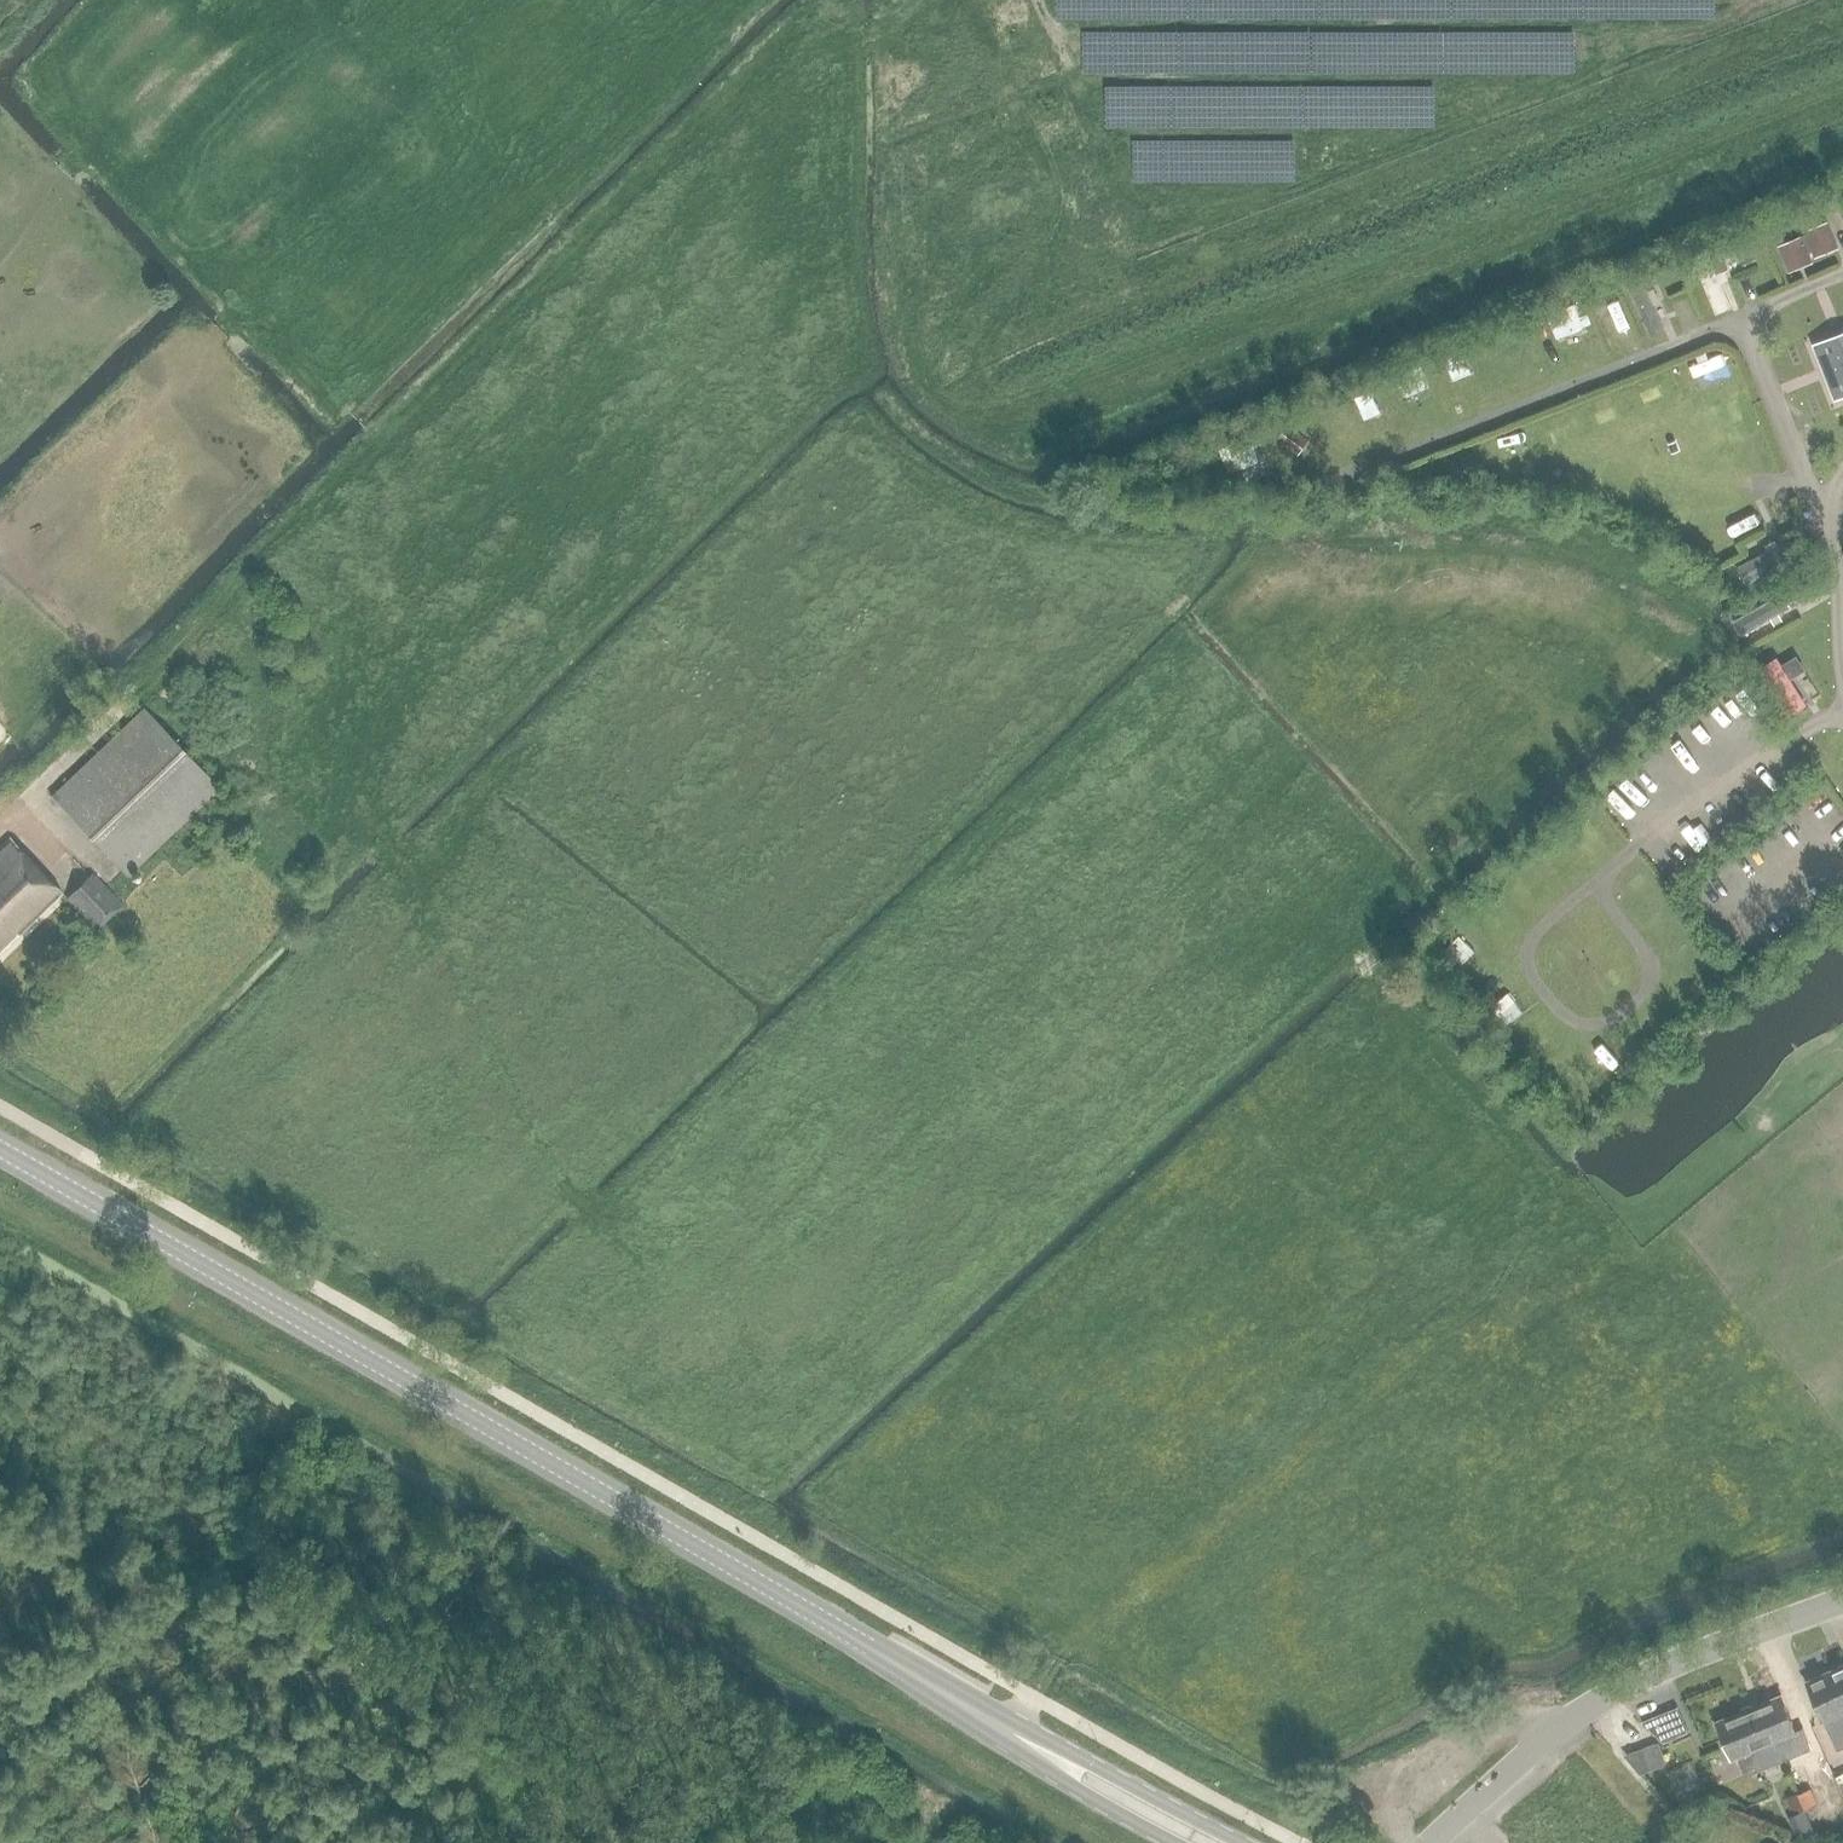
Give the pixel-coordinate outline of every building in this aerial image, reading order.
[(1779,248),(1787,267),(1810,257),(1809,255),(1837,244),(1829,225),(1801,235),(1803,238),(1779,248)] [(1735,248),(1740,261),(1754,255),(1748,242),(1735,248)] [(1717,243),(1692,253),(1715,313),(1731,306),(1718,274),(1728,270),(1717,243)] [(1649,337),(1664,331),(1644,282),(1629,289),(1649,337)] [(1816,345),(1837,398),(1842,395),(1842,335),(1816,345)] [(1698,383),(1733,378),(1730,354),(1695,359),(1698,383)] [(1298,455),(1309,441),(1289,425),(1278,440),(1298,455)] [(1793,539),(1737,566),(1745,583),(1801,556),(1793,539)] [(1782,594),(1734,621),(1742,635),(1790,607),(1782,594)] [(1777,657),(1759,669),(1788,715),(1806,704),(1791,679),(1805,670),(1796,656),(1782,665),(1777,657)] [(144,706),(51,795),(129,875),(221,786),(144,706)] [(65,895),(10,838),(0,848),(0,959),(65,895)] [(97,930),(123,905),(93,874),(67,898),(97,930)] [(1448,946),(1460,969),(1485,955),(1473,932),(1448,946)] [(1492,1003),(1507,1022),(1524,1008),(1509,990),(1492,1003)] [(1829,1674),(1842,1705),(1842,1668),(1829,1674)] [(1829,1674),(1807,1684),(1824,1722),(1837,1751),(1842,1748),(1842,1705),(1829,1674)] [(1761,1704),(1784,1759),(1797,1754),(1789,1736),(1797,1733),(1782,1695),(1761,1704)] [(1784,1759),(1761,1704),(1736,1714),(1752,1751),(1763,1747),(1773,1771),(1787,1766),(1784,1759)] [(1759,1769),(1752,1751),(1736,1714),(1715,1722),(1731,1760),(1739,1757),(1746,1775),(1759,1769)] [(1664,1743),(1665,1743),(1653,1717),(1642,1722),(1664,1743)] [(1665,1765),(1658,1743),(1642,1749),(1649,1771),(1665,1765)] [(1811,1788),(1797,1794),(1803,1810),(1806,1810),(1818,1805),(1811,1788)] [(1803,1810),(1797,1794),(1786,1798),(1793,1815),(1803,1810)] [(1793,1815),(1788,1817),(1798,1840),(1815,1833),(1806,1810),(1803,1810),(1793,1815)] [(1697,1833),(1709,1839),(1716,1825),(1703,1819),(1697,1833)]
